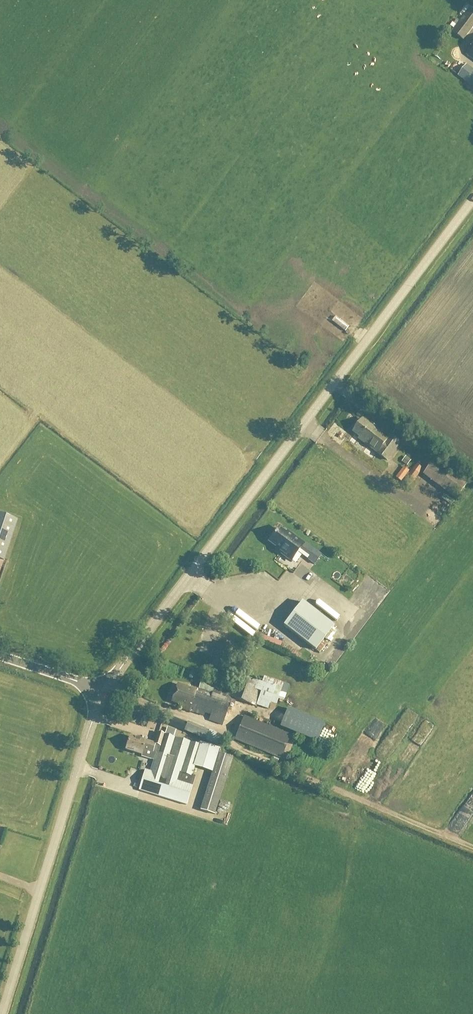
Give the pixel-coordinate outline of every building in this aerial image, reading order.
[(472,26),(472,12),(468,8),(450,33),(462,41),(472,26)] [(465,65),(456,77),(472,90),(472,71),(465,65)] [(415,98),(419,93),(414,89),(410,94),(415,98)] [(385,441),(376,434),(377,432),(361,420),(351,433),(358,439),(357,440),(376,454),(386,461),(399,443),(389,436),(385,441)] [(454,499),(466,483),(434,459),(422,475),(454,499)] [(409,488),(422,470),(416,465),(409,475),(407,474),(409,472),(403,468),(399,473),(398,473),(395,478),(401,483),(404,479),(405,479),(402,484),(409,488)] [(2,561),(16,522),(0,516),(0,560),(2,561)] [(278,529),(267,543),(279,552),(278,554),(290,563),(303,546),(286,533),(285,535),(278,529)] [(313,551),(306,560),(313,565),(320,555),(313,551)] [(349,601),(354,606),(372,584),(367,579),(349,601)] [(327,590),(324,594),(345,611),(348,607),(327,590)] [(313,651),(332,628),(300,603),(282,627),(313,651)] [(213,633),(214,626),(203,624),(202,631),(213,633)] [(257,635),(256,640),(277,647),(278,643),(257,635)] [(209,667),(222,672),(231,675),(231,673),(234,665),(226,662),(232,647),(218,642),(212,658),(209,667)] [(186,645),(182,660),(201,665),(205,649),(186,645)] [(277,698),(281,684),(262,677),(260,684),(240,677),(237,685),(230,683),(227,692),(200,683),(197,690),(189,688),(188,690),(176,686),(170,704),(180,707),(179,709),(204,717),(205,715),(209,717),(208,721),(222,725),(228,707),(231,708),(233,701),(254,708),(255,706),(266,710),(271,696),(277,698)] [(324,725),(287,709),(279,728),(316,743),(324,725)] [(161,723),(164,718),(154,713),(151,719),(161,723)] [(281,758),(290,734),(244,716),(235,740),(281,758)] [(192,727),(185,725),(167,718),(164,726),(182,732),(188,734),(203,741),(217,746),(220,738),(207,732),(192,726),(192,727)] [(197,747),(157,735),(153,746),(128,738),(124,751),(140,757),(140,759),(152,762),(148,773),(144,772),(137,792),(184,807),(193,779),(190,778),(193,768),(211,774),(199,812),(213,816),(231,760),(217,756),(218,752),(198,746),(197,747)] [(358,769),(361,759),(354,756),(351,767),(358,769)] [(297,769),(298,763),(286,759),(284,765),(297,769)]
